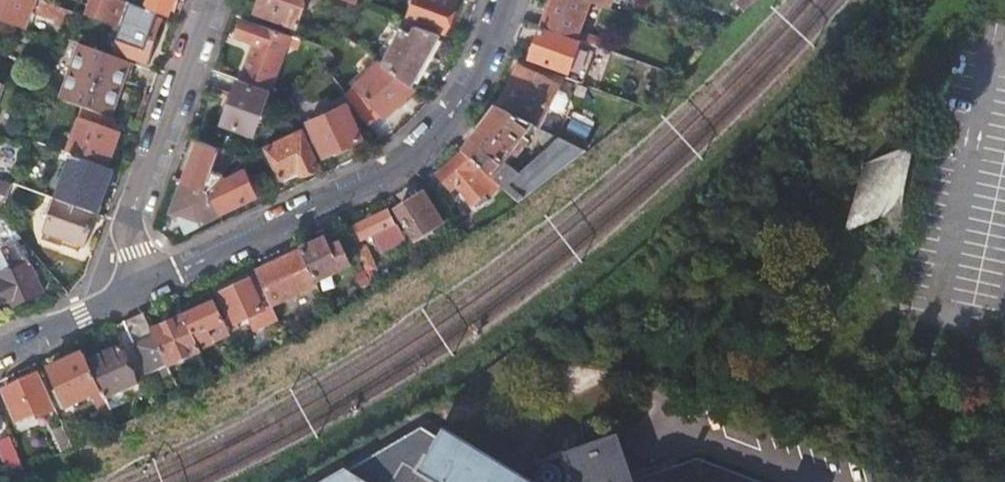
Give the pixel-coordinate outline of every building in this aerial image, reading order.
[(35,0),(0,0),(0,20),(25,29),(35,0)] [(69,23),(74,12),(40,0),(37,7),(56,14),(55,18),(69,23)] [(121,0),(92,0),(87,14),(112,23),(121,26),(115,47),(114,50),(148,61),(153,45),(152,44),(160,20),(157,19),(158,14),(132,4),(121,0)] [(132,4),(158,14),(167,17),(173,0),(133,0),(132,4)] [(303,0),(259,0),(255,11),(295,25),(303,0)] [(456,0),(413,0),(407,18),(445,31),(456,0)] [(606,49),(609,42),(578,30),(589,0),(588,0),(552,0),(543,26),(606,49)] [(759,0),(744,0),(739,5),(747,12),(759,0)] [(274,79),(290,33),(242,16),(236,34),(255,40),(245,69),(274,79)] [(393,71),(401,77),(410,84),(439,31),(406,20),(400,31),(392,28),(376,58),(379,61),(393,71)] [(121,26),(112,23),(105,44),(115,47),(121,26)] [(568,73),(579,43),(541,30),(530,59),(568,73)] [(706,53),(713,45),(698,40),(695,49),(706,53)] [(130,61),(81,44),(61,99),(83,107),(106,116),(110,117),(130,61)] [(401,77),(391,88),(383,80),(393,71),(379,61),(357,81),(383,109),(386,113),(414,87),(410,84),(401,77)] [(519,66),(500,104),(497,109),(539,129),(549,109),(558,89),(560,86),(519,66)] [(401,77),(393,71),(383,80),(391,88),(401,77)] [(269,89),(238,78),(223,120),(254,131),(269,89)] [(357,81),(345,92),(366,121),(383,109),(357,81)] [(568,94),(558,89),(549,109),(558,113),(565,111),(570,102),(568,94)] [(500,104),(489,99),(487,104),(497,109),(500,104)] [(361,136),(345,102),(308,120),(324,154),(361,136)] [(67,152),(109,167),(120,135),(109,130),(112,123),(104,121),(106,116),(83,107),(67,152)] [(539,129),(497,109),(464,152),(501,185),(520,202),(586,151),(582,149),(554,136),(539,129)] [(554,136),(582,149),(587,141),(564,129),(554,136)] [(301,173),(318,165),(302,130),(265,147),(279,176),(298,167),(301,173)] [(198,139),(184,179),(208,188),(223,172),(215,169),(219,161),(220,161),(224,148),(198,139)] [(96,213),(112,168),(109,167),(67,152),(62,150),(60,156),(71,160),(57,199),(96,213)] [(493,194),(501,185),(464,152),(440,174),(454,190),(458,187),(475,205),(489,190),(493,194)] [(865,163),(856,220),(900,210),(912,152),(865,163)] [(208,188),(219,211),(258,194),(245,167),(228,174),(230,177),(226,178),(223,172),(208,188)] [(200,220),(219,211),(208,188),(184,179),(173,209),(189,215),(191,211),(196,213),(200,220)] [(7,197),(11,186),(0,182),(0,194),(7,197)] [(443,222),(424,193),(396,210),(415,240),(443,222)] [(85,244),(96,213),(57,199),(43,237),(62,244),(65,237),(85,244)] [(402,236),(398,227),(396,223),(392,225),(385,211),(349,228),(356,242),(367,237),(369,241),(376,238),(379,242),(385,239),(387,243),(402,236)] [(317,283),(326,303),(334,300),(331,293),(338,290),(331,274),(350,265),(341,243),(328,249),(324,239),(301,250),(317,283)] [(42,292),(17,240),(0,248),(0,250),(10,271),(0,276),(0,311),(42,292)] [(355,249),(370,281),(375,279),(371,270),(375,268),(365,245),(355,249)] [(0,250),(0,276),(10,271),(0,250)] [(317,283),(301,250),(255,271),(272,305),(317,283)] [(265,320),(276,315),(272,305),(255,271),(220,287),(222,294),(218,296),(229,317),(224,320),(229,331),(238,327),(236,322),(252,316),(254,320),(260,317),(265,320)] [(199,351),(231,335),(229,331),(224,320),(215,301),(203,307),(199,300),(180,309),(183,316),(199,351)] [(148,373),(167,365),(151,331),(143,313),(123,322),(148,373)] [(168,366),(200,351),(199,351),(183,316),(151,331),(167,365),(168,366)] [(88,362),(110,409),(121,404),(119,400),(116,394),(126,389),(137,384),(119,347),(88,362)] [(99,392),(81,353),(49,368),(67,406),(99,392)] [(57,413),(38,372),(0,390),(0,394),(15,426),(35,417),(37,422),(57,413)] [(116,394),(119,400),(130,396),(126,389),(116,394)] [(405,463),(410,466),(429,433),(422,428),(330,481),(394,481),(405,463)] [(410,466),(415,469),(437,481),(512,481),(429,433),(410,466)] [(576,481),(606,481),(633,474),(619,434),(566,452),(576,481)] [(25,469),(10,436),(0,440),(0,447),(12,473),(25,469)] [(697,458),(635,479),(633,474),(606,481),(758,481),(697,458)]
